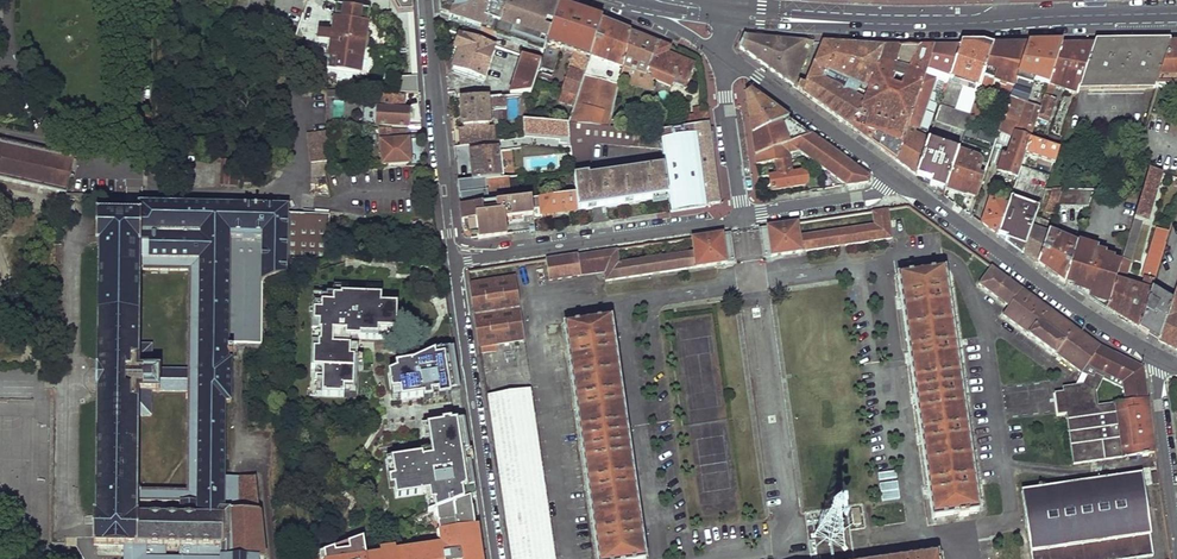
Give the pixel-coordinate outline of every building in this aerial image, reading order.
[(397,14),(412,14),(411,0),(388,0),(397,14)] [(441,18),(445,19),(545,54),(545,52),(548,45),(560,6),(542,0),(439,0),(441,18)] [(369,14),(336,6),(323,71),(357,77),(369,14)] [(573,62),(589,66),(591,58),(602,22),(581,14),(560,6),(548,45),(545,52),(547,52),(542,69),(555,73),(562,49),(575,53),(573,62)] [(602,22),(591,58),(623,68),(631,32),(602,22)] [(631,32),(623,68),(622,72),(652,83),(651,79),(650,73),(659,43),(631,32)] [(460,53),(455,70),(485,81),(496,50),(461,37),(456,51),(460,53)] [(744,37),(741,49),(804,93),(807,82),(809,75),(805,74),(814,43),(744,37)] [(650,73),(651,79),(672,86),(674,82),(686,85),(692,68),(691,64),(667,54),(669,48),(659,43),(650,73)] [(1157,88),(1171,43),(1095,46),(1080,89),(1089,89),(1087,94),(1143,94),(1147,89),(1157,88)] [(1176,85),(1176,43),(1171,43),(1157,88),(1175,88),(1176,88),(1176,85)] [(807,82),(804,93),(855,130),(885,48),(823,44),(812,83),(807,82)] [(1029,47),(1020,74),(1049,85),(1062,46),(1029,47)] [(1041,108),(1036,120),(1047,124),(1055,101),(1051,99),(1055,87),(1078,94),(1080,89),(1095,46),(1062,46),(1049,85),(1041,108)] [(979,100),(976,108),(982,110),(988,90),(992,92),(995,82),(1003,85),(1000,94),(1008,97),(1006,103),(1010,104),(1013,98),(1019,80),(1020,74),(1029,47),(996,48),(979,100)] [(935,48),(885,48),(855,130),(898,160),(909,127),(924,79),(927,70),(935,48)] [(938,82),(949,85),(951,78),(961,48),(935,48),(927,70),(941,74),(938,82)] [(968,83),(965,95),(979,100),(996,48),(961,48),(951,78),(968,83)] [(533,94),(542,63),(524,57),(511,95),(533,94)] [(577,105),(572,124),(610,126),(623,68),(591,58),(589,66),(587,74),(577,105)] [(587,74),(571,68),(562,101),(577,105),(587,74)] [(949,85),(938,82),(941,74),(927,70),(924,79),(934,82),(931,92),(939,95),(940,92),(946,94),(949,85)] [(417,75),(399,75),(399,91),(417,91),(417,75)] [(924,79),(909,127),(918,131),(934,82),(924,79)] [(1013,98),(1025,102),(1031,85),(1019,80),(1013,98)] [(746,97),(750,137),(788,121),(751,94),(746,97)] [(979,100),(965,95),(959,112),(973,117),(976,108),(979,100)] [(463,145),(496,141),(494,123),(491,123),(491,121),(493,121),(495,117),(494,113),(491,110),(490,111),(489,106),(503,104),(502,96),(461,100),(464,126),(465,126),(466,129),(461,129),(463,145)] [(364,125),(408,127),(408,113),(402,112),(402,99),(379,97),(379,106),(366,105),(364,125)] [(1003,126),(1001,133),(1015,135),(1029,139),(1036,120),(1041,108),(1025,102),(1013,98),(1010,104),(1006,118),(1003,126)] [(509,119),(518,118),(518,99),(508,99),(509,119)] [(959,112),(941,107),(937,120),(969,129),(973,117),(959,112)] [(976,108),(973,117),(987,121),(990,113),(982,110),(976,108)] [(687,116),(688,125),(708,123),(706,113),(687,116)] [(993,114),(991,123),(1003,126),(1006,118),(993,114)] [(524,120),(526,138),(572,139),(572,124),(524,120)] [(750,137),(753,158),(811,137),(788,121),(750,137)] [(670,212),(719,204),(708,123),(688,125),(658,130),(660,147),(663,166),(668,198),(670,212)] [(572,139),(574,167),(591,166),(590,150),(595,143),(660,147),(658,130),(610,126),(572,124),(572,139)] [(909,127),(898,160),(918,176),(929,141),(932,134),(928,133),(926,140),(916,137),(918,131),(909,127)] [(410,164),(408,131),(378,129),(380,166),(410,164)] [(1004,154),(999,170),(1005,173),(1016,177),(1020,167),(1029,139),(1015,135),(1008,155),(1004,154)] [(753,158),(754,165),(774,162),(786,159),(785,154),(796,152),(845,186),(867,183),(870,178),(811,137),(753,158)] [(1029,139),(1020,167),(1024,168),(1029,154),(1053,163),(1059,148),(1029,139)] [(933,181),(932,185),(945,191),(945,195),(947,197),(962,152),(929,141),(918,176),(933,181)] [(0,142),(0,180),(66,194),(74,159),(0,142)] [(473,152),(475,180),(501,177),(498,149),(473,152)] [(962,152),(947,197),(963,197),(964,193),(980,199),(986,179),(979,176),(983,164),(983,160),(981,158),(962,152)] [(786,159),(774,162),(776,176),(767,177),(770,191),(802,186),(805,182),(804,175),(800,172),(789,174),(786,159)] [(316,178),(316,161),(307,161),(307,178),(316,178)] [(575,194),(577,210),(668,198),(663,166),(590,176),(589,175),(574,177),(575,194)] [(752,203),(764,202),(762,171),(751,171),(752,203)] [(1109,311),(1141,331),(1154,292),(1171,233),(1160,229),(1144,279),(1147,280),(1144,291),(1125,286),(1133,258),(1132,258),(1142,221),(1148,223),(1163,175),(1150,171),(1122,266),(1110,306),(1109,311)] [(462,208),(489,205),(488,193),(504,191),(503,177),(501,177),(475,180),(459,182),(460,195),(462,208)] [(1060,189),(1051,189),(1049,200),(1057,202),(1060,189)] [(1060,189),(1056,208),(1087,209),(1091,190),(1060,189)] [(534,215),(534,220),(546,219),(545,215),(577,210),(575,194),(531,201),(534,215)] [(1009,205),(1000,235),(1008,238),(1007,240),(1010,242),(1026,247),(1032,228),(1039,207),(1011,198),(1009,205)] [(985,224),(1000,235),(1009,205),(996,200),(993,200),(985,224)] [(506,219),(534,215),(531,201),(511,203),(489,205),(462,208),(463,223),(464,223),(464,224),(466,223),(466,224),(467,224),(467,225),(475,224),(476,232),(477,232),(477,234),(477,233),(478,238),(479,237),(479,240),(508,236),(506,219)] [(101,246),(140,261),(198,261),(197,371),(228,360),(228,343),(261,341),(262,282),(326,260),(327,213),(286,214),(287,207),(137,204),(137,216),(102,216),(101,246)] [(765,228),(770,258),(887,239),(882,210),(868,212),(870,224),(798,236),(796,223),(765,228)] [(1025,253),(1040,265),(1048,234),(1053,215),(1046,214),(1043,225),(1044,226),(1043,231),(1032,228),(1026,247),(1025,253)] [(472,231),(472,233),(476,232),(475,224),(467,225),(467,228),(469,228),(469,231),(472,231)] [(770,258),(765,228),(759,229),(764,259),(770,258)] [(733,263),(729,233),(723,234),(726,264),(733,263)] [(545,262),(548,282),(601,273),(603,283),(726,264),(723,234),(691,239),(693,253),(658,258),(656,244),(641,247),(642,261),(620,264),(618,250),(545,262)] [(1040,265),(1068,286),(1068,285),(1078,246),(1048,234),(1040,265)] [(1078,246),(1068,285),(1077,288),(1077,291),(1082,293),(1093,249),(1078,245),(1078,246)] [(140,270),(140,261),(101,246),(100,246),(96,515),(95,515),(94,547),(124,547),(136,502),(136,491),(138,418),(150,418),(150,394),(187,394),(197,394),(227,403),(232,402),(232,360),(228,360),(197,371),(188,371),(151,371),(151,346),(138,345),(140,270)] [(1093,249),(1082,293),(1093,296),(1092,300),(1110,306),(1122,266),(1113,264),(1113,261),(1104,259),(1104,256),(1096,253),(1097,251),(1093,249)] [(140,261),(140,270),(189,271),(188,371),(197,371),(198,261),(140,261)] [(990,266),(976,286),(1006,307),(1001,317),(1079,375),(1085,367),(1120,383),(1121,390),(1123,402),(1112,404),(1114,424),(1110,425),(1111,435),(1116,435),(1120,457),(1130,457),(1155,453),(1143,367),(1100,346),(990,266)] [(896,277),(929,519),(978,512),(944,270),(896,277)] [(470,287),(479,348),(523,341),(515,280),(470,287)] [(396,339),(397,299),(381,299),(381,287),(366,287),(366,293),(347,293),(347,286),(331,286),(331,295),(313,294),(313,306),(310,306),(310,311),(313,311),(310,391),(307,391),(307,396),(356,397),(357,372),(362,373),(362,360),(357,360),(358,341),(360,341),(360,338),(396,339)] [(1141,331),(1162,342),(1175,303),(1154,292),(1141,331)] [(1176,350),(1176,298),(1175,303),(1162,342),(1176,350)] [(596,558),(644,558),(611,319),(562,326),(596,558)] [(393,400),(449,392),(448,384),(458,382),(453,349),(442,350),(442,348),(432,350),(432,353),(414,362),(395,364),(396,371),(388,373),(393,400)] [(1094,407),(1092,392),(1093,393),(1099,380),(1121,390),(1120,383),(1085,367),(1079,375),(1086,376),(1080,384),(1060,387),(1061,394),(1059,394),(1061,411),(1063,411),(1070,465),(1120,458),(1116,435),(1111,435),(1110,425),(1114,424),(1112,404),(1094,407)] [(448,384),(449,392),(459,390),(458,382),(448,384)] [(509,558),(554,558),(528,391),(486,399),(509,558)] [(254,476),(240,476),(241,509),(226,509),(227,403),(197,394),(196,502),(136,502),(124,547),(123,558),(157,558),(261,558),(254,476)] [(136,491),(136,502),(196,502),(197,394),(187,394),(186,491),(136,491)] [(436,511),(465,500),(463,490),(470,488),(469,476),(473,475),(464,420),(451,423),(451,421),(443,422),(443,424),(428,426),(430,440),(432,454),(433,458),(423,459),(423,455),(392,461),(395,478),(389,479),(390,489),(395,488),(397,498),(430,493),(432,502),(435,502),(436,511)] [(395,478),(392,461),(386,461),(389,479),(395,478)] [(465,500),(470,499),(476,496),(473,475),(469,476),(470,488),(463,490),(465,500)] [(1029,558),(1139,558),(1150,557),(1137,476),(1019,494),(1029,558)] [(471,535),(475,534),(475,528),(476,528),(473,509),(472,509),(470,499),(465,500),(436,511),(435,511),(440,547),(424,550),(424,546),(409,548),(409,552),(395,554),(394,551),(379,553),(379,557),(366,558),(475,558),(471,535)] [(322,552),(323,558),(365,558),(364,556),(362,538),(322,552)]
